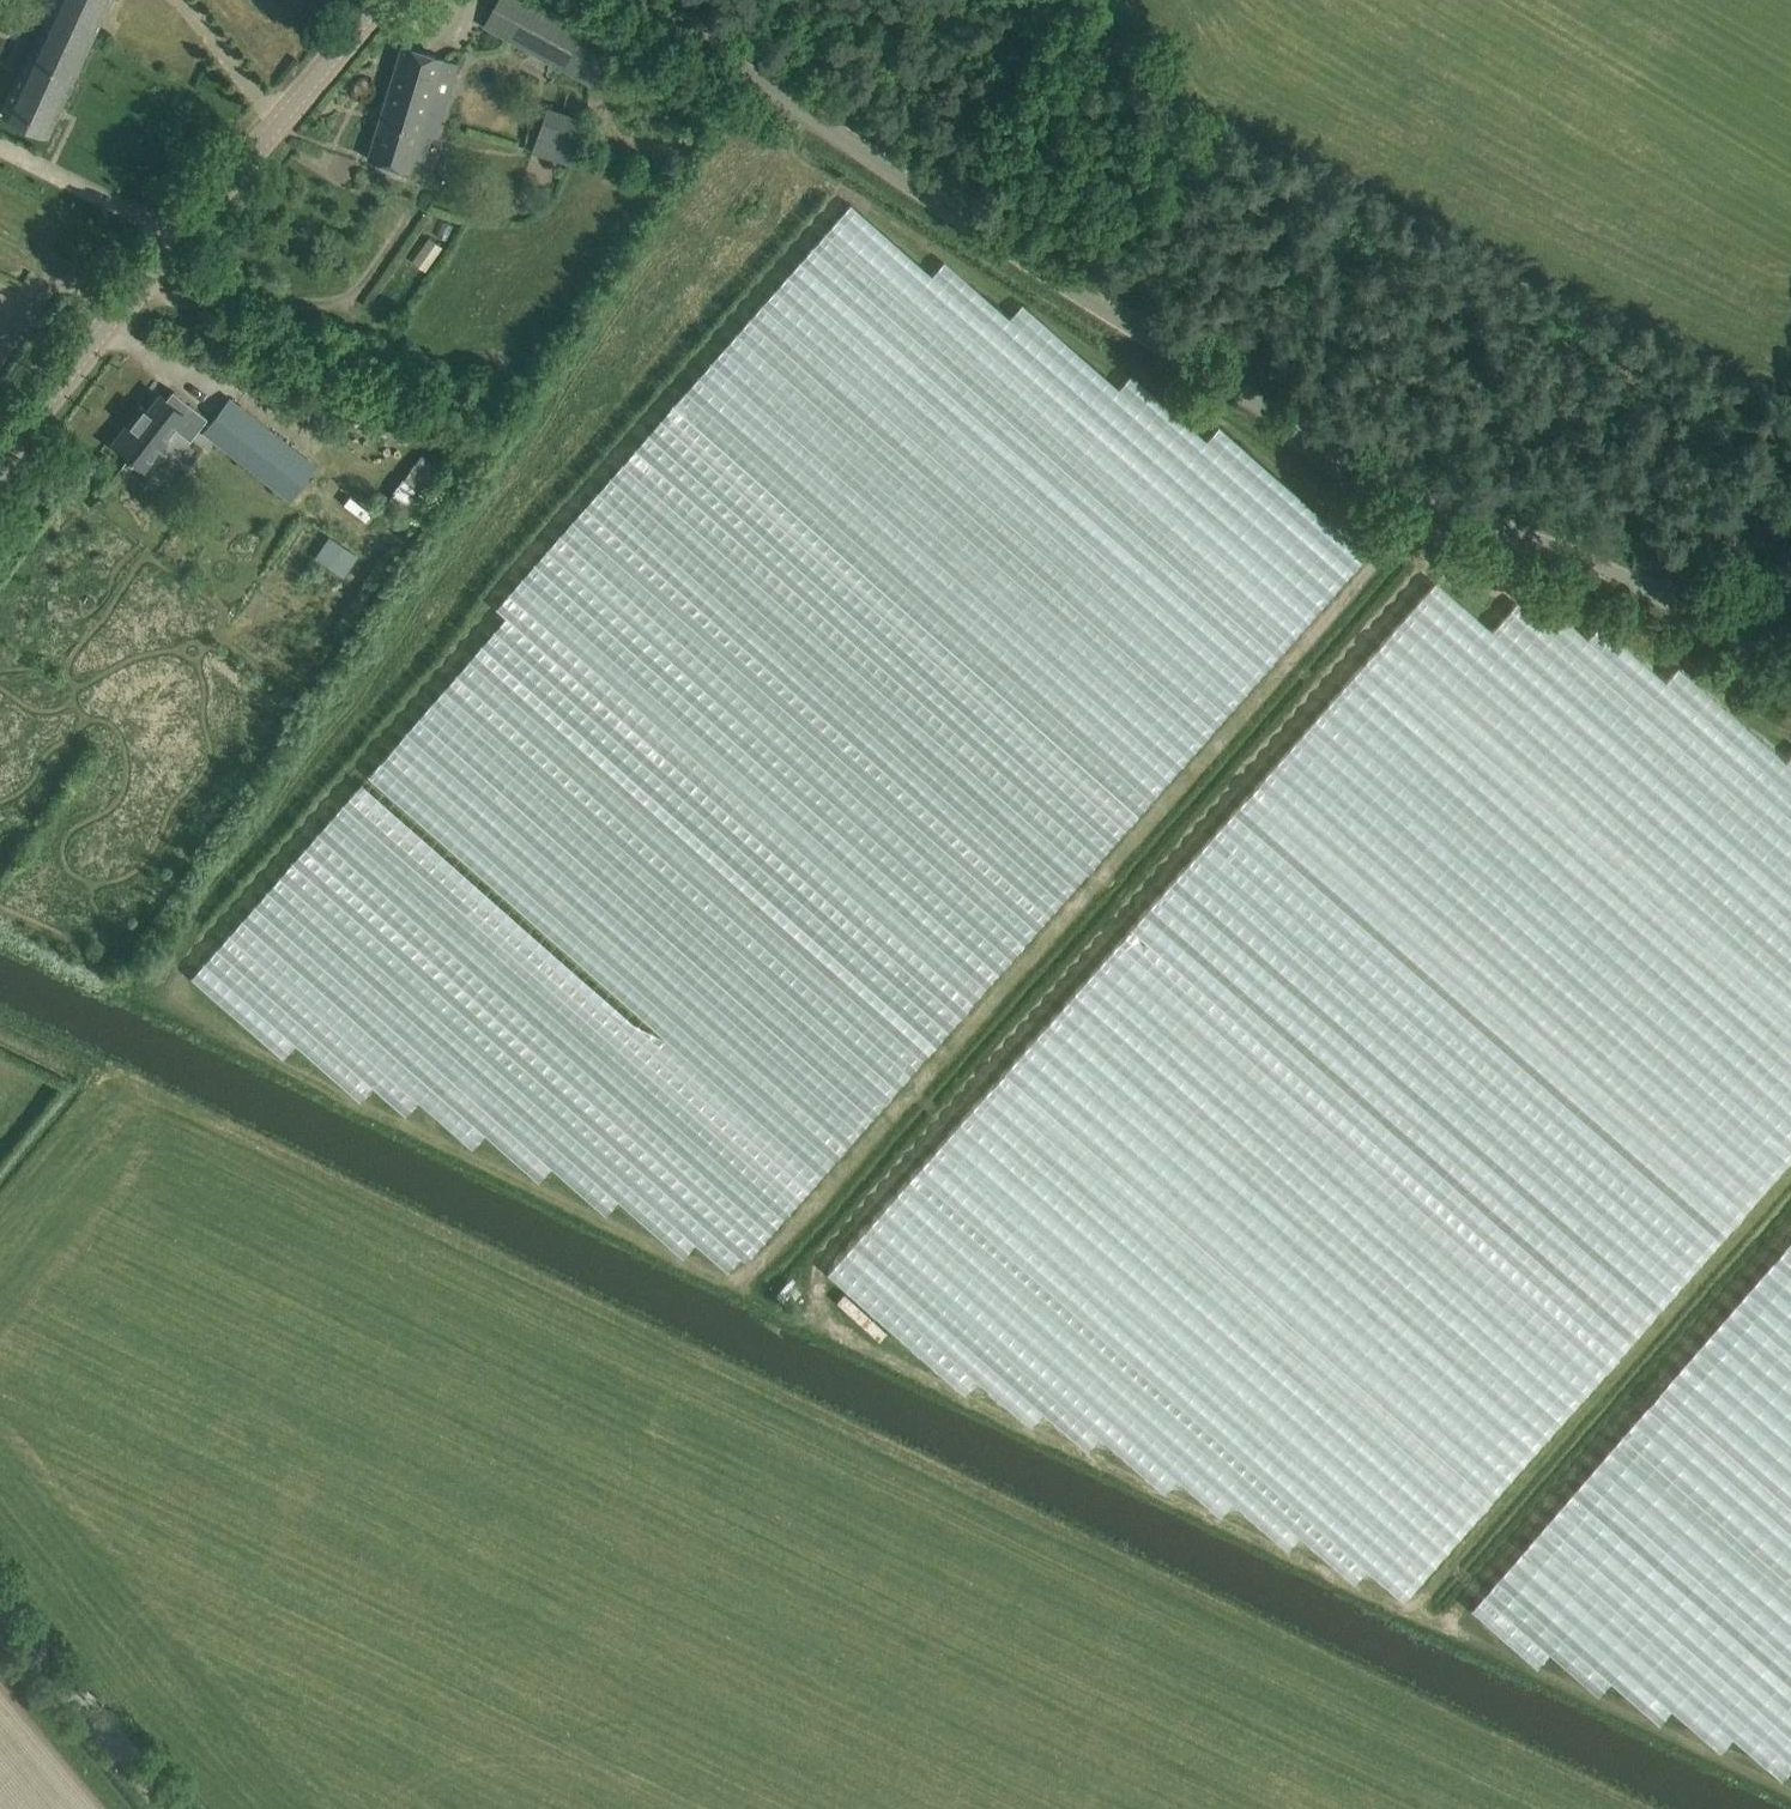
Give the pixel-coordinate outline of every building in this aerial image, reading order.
[(47,16),(93,37),(110,0),(55,0),(47,16)] [(523,0),(497,0),(483,25),(590,84),(610,48),(523,0)] [(93,37),(47,16),(2,115),(48,135),(93,37)] [(402,44),(384,105),(440,122),(458,62),(444,57),(402,44)] [(440,122),(384,105),(368,159),(409,171),(414,155),(423,158),(430,135),(436,137),(440,122)] [(530,153),(568,165),(583,117),(546,105),(530,153)] [(425,270),(442,245),(430,237),(413,262),(425,270)] [(120,447),(144,465),(174,427),(191,439),(208,418),(191,404),(184,413),(166,399),(154,415),(148,411),(120,447)] [(230,399),(205,431),(275,486),(299,453),(230,399)] [(398,500),(425,513),(447,465),(420,453),(398,500)]
